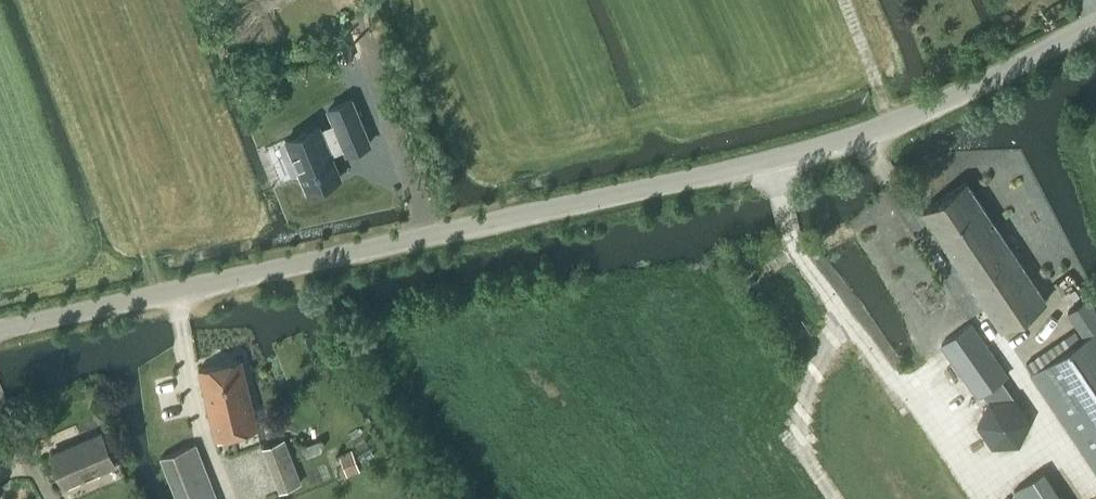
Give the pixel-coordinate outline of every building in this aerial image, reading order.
[(317,147),(325,164),(347,154),(337,134),(345,130),(348,136),(365,128),(351,94),(334,101),(336,107),(330,110),(329,107),(293,122),(305,153),(317,147)] [(1002,330),(1045,302),(966,183),(923,212),(1002,330)] [(1087,299),(1067,312),(1084,337),(1081,339),(1032,372),(1030,373),(1095,471),(1095,313),(1087,299)] [(1006,374),(970,324),(941,345),(977,395),(982,392),(986,398),(1012,396),(1000,379),(1006,374)] [(1075,329),(1025,362),(1032,372),(1081,339),(1075,329)] [(215,438),(257,428),(240,358),(199,368),(215,438)] [(1012,396),(986,398),(974,423),(989,445),(1017,443),(1029,418),(1013,396),(1012,396)] [(64,486),(114,464),(100,433),(50,454),(64,486)] [(302,483),(285,438),(262,447),(279,492),(302,483)] [(195,442),(161,455),(178,498),(217,498),(195,442)] [(1042,465),(1007,489),(1014,498),(1066,498),(1042,465)]
